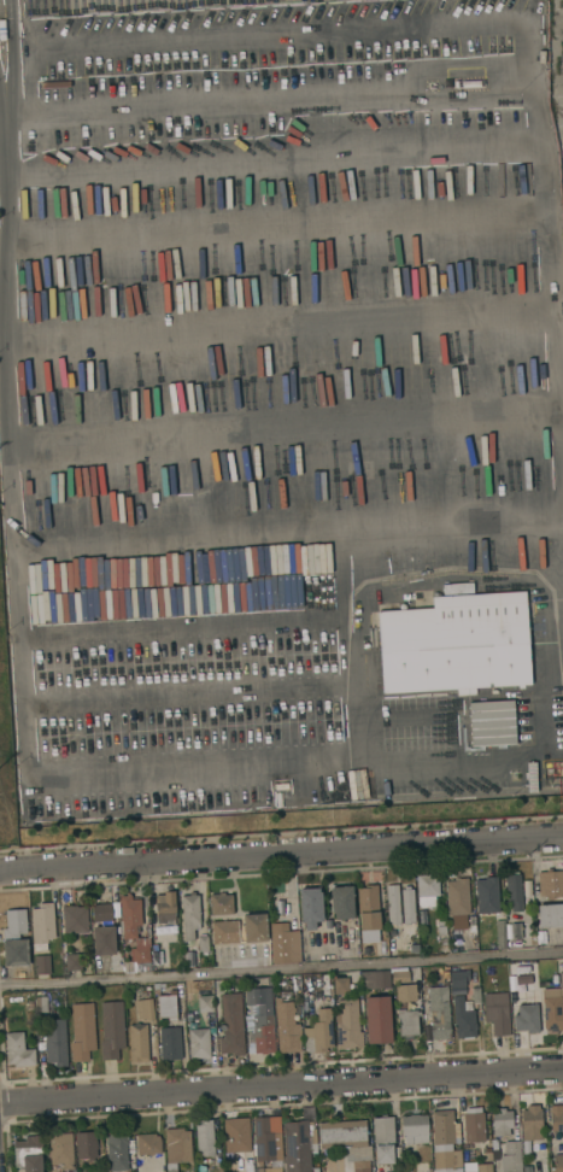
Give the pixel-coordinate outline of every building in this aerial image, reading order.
[(75,8),(499,0),(75,0),(75,8)] [(473,594),(444,597),(442,586),(473,584),(473,594)] [(530,684),(475,687),(475,695),(457,695),(457,688),(382,693),(377,611),(433,608),(432,597),(444,597),(473,594),(524,591),(530,684)] [(538,873),(562,871),(562,897),(545,898),(545,896),(539,896),(538,873)] [(522,912),(511,913),(510,902),(506,902),(505,875),(512,875),(512,873),(517,872),(518,875),(520,875),(521,893),(522,912)] [(439,896),(434,896),(435,907),(418,908),(417,898),(416,875),(438,874),(439,896)] [(475,880),(485,879),(485,878),(497,877),(499,913),(476,914),(475,880)] [(445,881),(454,880),(454,879),(467,878),(469,914),(447,915),(445,881)] [(380,930),(359,931),(357,889),(364,887),(364,886),(377,885),(380,930)] [(400,925),(388,926),(386,885),(398,885),(400,925)] [(332,889),(332,887),(352,886),(353,919),(334,920),(333,913),(330,913),(329,889),(332,889)] [(318,889),(318,892),(321,892),(323,921),(315,921),(315,930),(304,931),(304,922),(300,922),(298,889),(318,889)] [(400,890),(412,889),(415,922),(403,924),(400,890)] [(164,895),(164,892),(174,891),(175,920),(157,921),(157,915),(156,915),(154,895),(164,895)] [(119,899),(118,899),(118,903),(119,903),(122,939),(125,939),(125,942),(131,942),(131,938),(134,938),(135,948),(133,948),(129,945),(130,961),(123,962),(124,972),(133,972),(131,963),(134,963),(135,972),(151,971),(151,962),(149,962),(148,947),(149,947),(149,937),(136,938),(136,933),(139,933),(139,925),(141,925),(140,899),(131,899),(130,892),(127,892),(127,896),(119,896),(119,899)] [(181,896),(189,895),(189,892),(195,892),(195,895),(198,895),(200,930),(193,930),(194,940),(183,940),(181,896)] [(210,895),(218,893),(218,892),(224,892),(224,895),(231,895),(233,914),(211,915),(210,895)] [(30,909),(37,908),(37,903),(52,903),(54,939),(47,939),(47,943),(46,943),(46,950),(34,951),(34,944),(33,944),(30,909)] [(110,903),(111,920),(93,922),(92,904),(110,903)] [(536,906),(562,904),(562,926),(538,928),(536,906)] [(77,906),(77,907),(86,907),(88,932),(63,933),(61,907),(77,906)] [(1,940),(2,940),(1,928),(6,928),(5,910),(24,909),(27,933),(19,934),(19,939),(27,939),(29,965),(4,967),(1,940)] [(266,940),(244,943),(242,915),(265,914),(266,940)] [(298,931),(300,962),(271,963),(270,932),(276,932),(276,928),(286,928),(286,918),(297,916),(298,931)] [(237,920),(239,943),(212,944),(211,922),(237,920)] [(494,920),(504,920),(505,948),(497,949),(494,920)] [(444,926),(445,926),(446,936),(436,936),(436,926),(439,926),(438,921),(444,921),(444,926)] [(510,924),(520,922),(521,943),(511,943),(510,924)] [(92,927),(113,926),(115,954),(93,955),(92,927)] [(198,936),(199,936),(199,934),(205,934),(205,936),(207,936),(209,951),(207,951),(207,954),(204,954),(204,951),(198,951),(198,936)] [(65,955),(80,954),(81,969),(65,971),(65,955)] [(34,956),(48,955),(49,974),(35,974),(34,956)] [(388,971),(389,989),(362,990),(360,990),(359,972),(360,972),(388,971)] [(450,972),(468,971),(469,980),(464,981),(465,986),(451,988),(450,972)] [(407,972),(407,983),(392,983),(391,972),(407,972)] [(272,989),(270,989),(275,1053),(254,1054),(254,1047),(247,1048),(246,1036),(245,1016),(248,1015),(247,1004),(245,1006),(244,989),(266,988),(266,978),(271,977),(272,988),(272,989)] [(333,978),(347,978),(348,994),(334,995),(333,978)] [(415,985),(416,1000),(397,1002),(394,986),(415,985)] [(124,1003),(123,986),(125,986),(135,986),(135,989),(131,990),(133,1002),(125,1002),(124,1003)] [(450,1039),(430,1041),(430,1021),(429,1021),(428,988),(447,986),(450,1039)] [(480,1003),(471,1003),(471,998),(470,998),(470,994),(471,994),(471,988),(479,988),(480,1003)] [(541,990),(562,988),(562,1030),(544,1031),(541,990)] [(244,1055),(231,1056),(231,1053),(218,1054),(217,1037),(223,1037),(219,995),(240,992),(244,1055)] [(492,1036),(491,1021),(485,1022),(482,994),(506,992),(510,1035),(492,1036)] [(158,996),(175,995),(176,1020),(168,1021),(168,1018),(158,1018),(158,996)] [(212,995),(213,1012),(198,1013),(197,996),(212,995)] [(474,1010),(475,1037),(473,1037),(473,1038),(463,1039),(462,1038),(454,1038),(452,996),(463,995),(463,1001),(470,1001),(471,1010),(474,1010)] [(47,1012),(36,1013),(35,997),(47,996),(47,1012)] [(364,997),(388,996),(391,1043),(366,1044),(364,997)] [(300,1051),(277,1054),(274,998),(281,997),(281,1002),(293,1001),(294,1025),(299,1024),(299,1026),(300,1026),(301,1037),(299,1037),(300,1051)] [(135,1000),(152,998),(154,1020),(145,1021),(145,1019),(137,1019),(135,1000)] [(336,1050),(335,1015),(338,1015),(338,1009),(334,1009),(334,1003),(336,1003),(336,1000),(357,998),(359,1032),(362,1032),(363,1048),(348,1049),(348,1050),(342,1050),(342,1049),(336,1050)] [(124,1048),(117,1049),(118,1059),(101,1060),(100,1041),(102,1041),(100,1002),(122,1001),(124,1048)] [(95,1050),(88,1050),(88,1061),(71,1062),(70,1042),(74,1042),(71,1004),(93,1003),(95,1050)] [(539,1032),(526,1033),(526,1031),(514,1031),(512,1015),(517,1014),(517,1006),(536,1004),(539,1032)] [(311,1022),(317,1021),(316,1009),(332,1008),(332,1015),(330,1015),(333,1047),(326,1048),(327,1051),(324,1051),(324,1053),(321,1053),(313,1053),(313,1051),(304,1053),(303,1029),(311,1029),(311,1022)] [(397,1009),(405,1009),(405,1012),(416,1010),(416,1012),(420,1012),(420,1016),(416,1016),(417,1035),(412,1035),(412,1039),(404,1041),(403,1036),(398,1036),(397,1009)] [(45,1042),(42,1042),(41,1020),(64,1019),(66,1066),(48,1067),(48,1062),(46,1063),(45,1042)] [(128,1025),(134,1025),(134,1024),(139,1022),(139,1025),(146,1024),(148,1062),(130,1062),(128,1025)] [(182,1059),(160,1060),(158,1029),(180,1026),(182,1059)] [(188,1030),(207,1029),(210,1057),(209,1057),(209,1059),(204,1059),(204,1057),(189,1059),(189,1054),(188,1054),(188,1049),(189,1049),(188,1030)] [(5,1033),(22,1032),(23,1049),(34,1049),(35,1065),(13,1067),(13,1063),(6,1065),(5,1033)] [(520,1111),(527,1109),(526,1106),(538,1104),(539,1109),(540,1109),(543,1139),(522,1141),(520,1111)] [(549,1106),(562,1105),(562,1131),(551,1132),(549,1106)] [(485,1141),(464,1143),(462,1114),(465,1113),(465,1109),(480,1108),(480,1113),(482,1113),(485,1141)] [(491,1112),(498,1111),(498,1108),(504,1108),(504,1111),(511,1111),(512,1127),(509,1127),(510,1135),(492,1136),(491,1112)] [(430,1112),(452,1111),(454,1143),(433,1144),(430,1112)] [(401,1136),(400,1117),(427,1114),(428,1143),(405,1144),(404,1136),(401,1136)] [(252,1118),(280,1117),(281,1133),(280,1133),(281,1153),(274,1154),(275,1160),(254,1161),(252,1118)] [(394,1144),(392,1144),(393,1164),(375,1165),(371,1118),(393,1117),(394,1144)] [(250,1152),(224,1153),(223,1119),(248,1118),(250,1152)] [(215,1156),(197,1158),(194,1125),(199,1125),(199,1120),(212,1119),(215,1156)] [(310,1153),(311,1171),(285,1171),(282,1123),(298,1121),(298,1120),(307,1120),(307,1129),(316,1129),(317,1153),(310,1153)] [(369,1160),(370,1171),(353,1171),(352,1161),(345,1162),(345,1148),(319,1149),(317,1123),(364,1120),(366,1145),(370,1145),(371,1160),(369,1160)] [(176,1162),(177,1171),(166,1171),(165,1162),(166,1162),(164,1129),(182,1127),(183,1131),(189,1131),(190,1161),(176,1162)] [(75,1132),(95,1131),(96,1158),(93,1158),(94,1161),(88,1161),(88,1158),(76,1159),(75,1132)] [(48,1135),(71,1132),(74,1170),(61,1170),(61,1164),(51,1165),(48,1135)] [(128,1144),(125,1144),(128,1171),(110,1171),(109,1162),(107,1162),(105,1133),(127,1132),(128,1144)] [(136,1135),(156,1133),(156,1136),(159,1136),(160,1154),(153,1154),(153,1155),(148,1155),(148,1154),(136,1155),(136,1135)] [(42,1168),(42,1171),(23,1171),(14,1171),(13,1139),(16,1139),(16,1141),(25,1141),(24,1136),(42,1136),(43,1168),(42,1168)] [(491,1152),(491,1139),(495,1139),(497,1150),(498,1160),(495,1160),(495,1162),(492,1162),(492,1160),(486,1161),(486,1153),(491,1152)] [(518,1141),(521,1171),(494,1171),(493,1165),(500,1165),(499,1155),(505,1154),(504,1142),(518,1141)] [(461,1150),(462,1167),(434,1170),(433,1147),(452,1144),(452,1150),(461,1150)] [(553,1155),(562,1155),(562,1171),(554,1171),(553,1155)] [(491,1164),(491,1171),(475,1171),(475,1165),(491,1164)]
